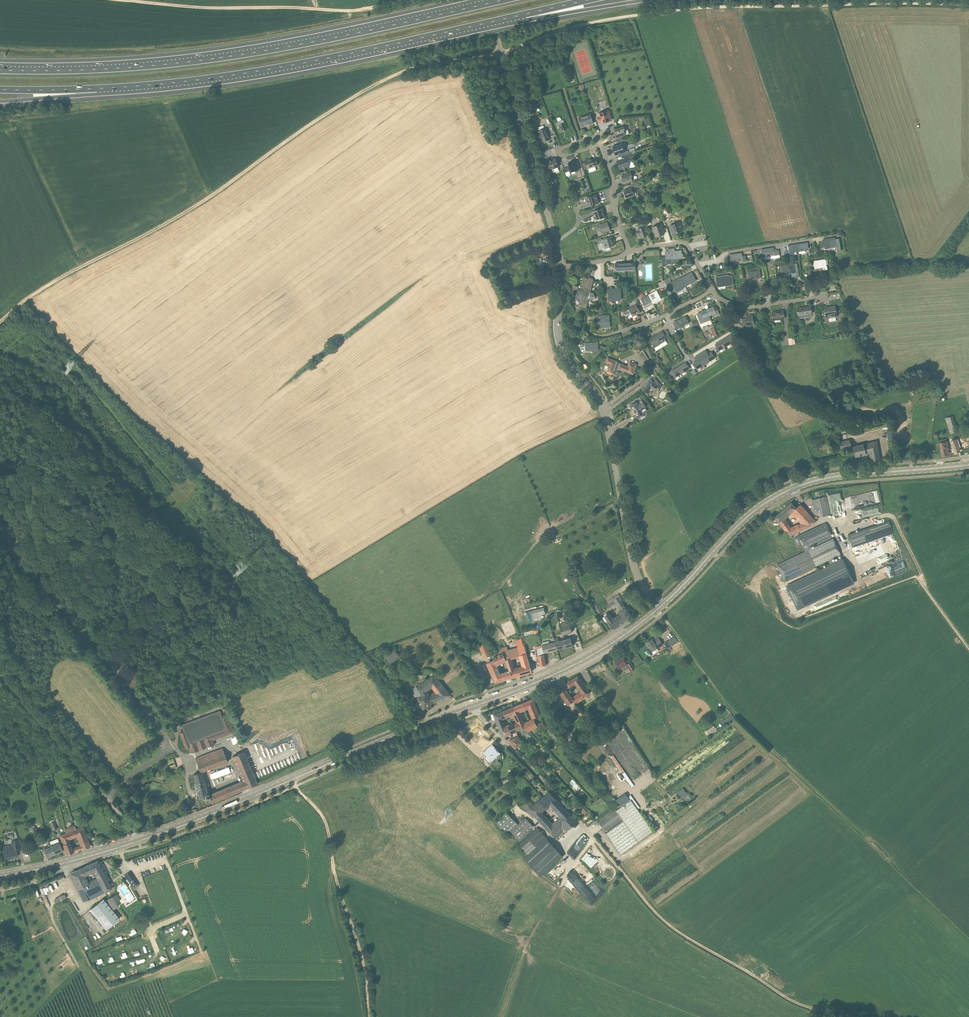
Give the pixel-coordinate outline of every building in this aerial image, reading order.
[(600,119),(602,123),(611,120),(608,110),(598,113),(600,119)] [(593,124),(591,116),(582,119),(582,117),(578,118),(581,126),(584,125),(584,127),(593,124)] [(560,132),(567,130),(565,124),(559,126),(560,129),(559,130),(560,132)] [(543,126),(537,128),(538,131),(543,143),(546,142),(551,139),(550,136),(548,137),(545,128),(544,129),(543,126)] [(616,139),(625,135),(627,135),(624,126),(614,130),(616,134),(614,134),(616,139)] [(615,155),(625,152),(622,143),(612,147),(615,155)] [(593,159),(592,157),(583,160),(584,163),(586,166),(587,169),(598,165),(596,158),(593,159)] [(545,162),(548,171),(558,167),(555,159),(554,160),(553,158),(551,158),(551,160),(545,162)] [(619,170),(630,166),(627,158),(616,161),(619,170)] [(571,173),(580,170),(577,161),(568,164),(571,173)] [(633,184),(632,182),(633,181),(631,177),(632,177),(631,172),(621,176),(623,180),(622,180),(623,184),(629,182),(630,185),(633,184)] [(626,199),(634,196),(632,188),(623,191),(626,199)] [(589,207),(599,203),(596,195),(586,199),(589,207)] [(595,221),(605,218),(603,213),(604,212),(603,209),(593,212),(594,216),(595,221)] [(602,233),(610,231),(607,223),(596,226),(598,232),(601,230),(602,233)] [(673,235),(682,232),(679,223),(670,226),(673,235)] [(647,236),(644,228),(643,224),(641,225),(637,225),(639,230),(640,233),(638,233),(639,236),(641,235),(642,238),(647,236)] [(656,237),(664,234),(661,225),(653,228),(656,237)] [(605,249),(615,246),(612,237),(602,241),(605,249)] [(830,249),(829,239),(823,240),(823,242),(820,243),(821,248),(824,248),(824,250),(830,249)] [(798,244),(799,251),(805,250),(805,251),(809,250),(808,243),(798,244)] [(799,251),(798,244),(788,246),(789,255),(793,254),(793,252),(799,251)] [(774,251),(774,248),(761,250),(763,257),(763,260),(780,258),(779,250),(774,251)] [(675,249),(671,249),(672,260),(684,259),(683,254),(682,253),(682,251),(675,251),(675,249)] [(742,256),(742,253),(729,255),(731,263),(743,261),(743,262),(748,261),(747,255),(742,256)] [(815,269),(821,268),(823,268),(823,270),(827,270),(827,267),(827,264),(826,259),(813,261),(815,269)] [(625,269),(625,263),(619,263),(615,264),(615,271),(620,271),(619,269),(625,269)] [(782,266),(782,264),(778,265),(779,275),(783,274),(783,275),(790,274),(788,265),(782,266)] [(760,270),(748,272),(749,281),(761,280),(760,270)] [(681,278),(683,283),(689,280),(689,281),(695,278),(692,273),(687,276),(686,275),(681,278)] [(717,285),(723,284),(729,283),(729,278),(731,278),(730,275),(728,275),(716,277),(717,285)] [(590,292),(593,280),(580,277),(578,287),(581,288),(581,290),(578,289),(574,305),(586,308),(589,299),(593,300),(596,298),(594,294),(594,293),(590,292)] [(683,283),(681,278),(672,283),(675,289),(681,286),(681,284),(683,283)] [(649,295),(652,301),(657,298),(657,300),(661,298),(657,291),(649,295)] [(646,304),(652,301),(649,295),(641,299),(644,306),(646,305),(646,304)] [(632,317),(641,312),(637,305),(629,309),(631,312),(630,313),(631,313),(632,317)] [(798,315),(812,313),(811,310),(811,305),(797,307),(797,312),(798,315)] [(826,318),(835,317),(837,317),(836,313),(835,306),(829,307),(830,309),(824,310),(825,315),(826,318)] [(708,311),(709,316),(716,313),(713,307),(706,310),(707,312),(708,311)] [(773,320),(784,319),(783,309),(779,310),(771,311),(773,320)] [(709,316),(708,311),(707,312),(706,310),(701,312),(703,318),(709,316)] [(747,329),(754,328),(752,315),(750,315),(750,317),(745,318),(747,329)] [(681,322),(683,326),(689,323),(686,317),(679,320),(680,322),(681,322)] [(680,322),(679,320),(673,323),(677,329),(683,326),(681,322),(680,322)] [(655,336),(660,344),(666,341),(665,339),(663,336),(665,336),(663,333),(662,334),(661,332),(655,336)] [(731,335),(724,339),(728,345),(735,341),(731,335)] [(660,344),(655,336),(649,339),(654,348),(660,345),(660,344)] [(715,345),(719,351),(728,345),(724,339),(715,345)] [(598,343),(585,343),(586,352),(598,352),(598,343)] [(640,351),(639,349),(635,351),(637,353),(643,362),(648,359),(643,350),(640,351)] [(706,351),(700,354),(704,360),(709,357),(706,351)] [(698,364),(704,360),(700,354),(694,358),(698,364)] [(628,367),(616,363),(617,361),(608,358),(605,365),(609,367),(607,372),(612,373),(615,367),(633,374),(636,365),(630,362),(628,367)] [(677,368),(681,374),(689,369),(685,363),(677,368)] [(681,374),(677,368),(671,371),(675,377),(681,374)] [(655,390),(657,387),(660,384),(654,377),(651,379),(643,390),(648,394),(654,390),(655,390)] [(914,390),(923,386),(921,381),(912,385),(914,390)] [(638,404),(637,402),(630,406),(637,418),(643,414),(641,410),(645,407),(643,404),(641,405),(640,403),(638,404)] [(951,435),(956,434),(955,431),(957,431),(952,415),(945,418),(951,433),(951,435)] [(840,450),(851,447),(850,440),(838,443),(840,450)] [(955,453),(960,451),(956,440),(951,442),(955,453)] [(880,460),(877,441),(853,447),(855,457),(869,453),(871,462),(880,460)] [(940,443),(942,456),(949,455),(947,442),(940,443)] [(831,515),(826,497),(812,500),(814,509),(820,508),(822,517),(831,515)] [(800,505),(796,508),(791,503),(775,517),(790,536),(809,526),(816,522),(800,505)] [(864,529),(869,542),(893,534),(889,521),(864,529)] [(810,547),(832,537),(826,523),(798,536),(798,537),(794,539),(797,545),(801,543),(804,550),(810,547)] [(852,548),(869,542),(864,529),(848,535),(852,548)] [(841,554),(833,539),(808,551),(815,566),(829,560),(831,559),(841,554)] [(784,581),(815,566),(808,551),(777,565),(784,581)] [(829,560),(832,564),(787,586),(799,609),(854,583),(842,558),(833,563),(831,559),(830,559),(829,560)] [(613,598),(607,601),(611,606),(615,603),(622,613),(614,618),(610,613),(605,617),(613,628),(631,616),(617,596),(613,598)] [(591,605),(596,612),(599,616),(603,613),(601,609),(596,602),(591,605)] [(533,617),(545,614),(544,607),(531,611),(533,617)] [(560,628),(562,635),(572,633),(570,625),(560,628)] [(657,635),(646,643),(652,652),(663,645),(659,639),(657,635)] [(557,649),(558,649),(566,647),(566,648),(567,647),(568,648),(570,647),(570,646),(573,646),(571,638),(559,642),(558,637),(554,638),(555,643),(557,649)] [(504,661),(505,663),(506,662),(509,671),(512,678),(515,677),(532,672),(526,654),(524,646),(523,646),(521,639),(516,641),(518,647),(508,650),(507,647),(497,650),(499,655),(498,655),(498,656),(503,654),(504,661)] [(543,653),(558,649),(557,649),(555,643),(549,644),(549,641),(542,642),(543,643),(541,643),(542,646),(541,646),(543,653)] [(486,644),(479,647),(484,658),(491,655),(486,644)] [(540,666),(545,666),(544,655),(543,653),(541,646),(535,647),(537,663),(539,662),(540,666)] [(390,665),(400,657),(393,649),(383,657),(390,665)] [(498,656),(498,655),(493,658),(494,660),(486,664),(495,683),(512,678),(509,671),(501,673),(497,666),(505,663),(504,661),(503,654),(498,656)] [(615,661),(619,669),(622,667),(624,671),(628,668),(630,671),(634,669),(630,662),(627,664),(622,657),(615,661)] [(434,702),(450,695),(434,675),(417,687),(416,687),(410,691),(424,709),(434,702)] [(583,685),(577,677),(567,683),(569,687),(566,689),(575,701),(574,701),(576,704),(585,698),(584,697),(589,694),(585,687),(586,686),(584,683),(583,685)] [(575,701),(566,689),(563,691),(563,690),(561,692),(562,692),(560,693),(569,706),(574,701),(575,701)] [(539,716),(533,699),(521,704),(524,711),(525,711),(525,710),(529,709),(533,719),(539,716)] [(522,723),(524,723),(522,718),(524,717),(522,712),(524,711),(521,704),(512,708),(515,714),(518,713),(522,723)] [(523,734),(527,732),(522,723),(518,713),(515,714),(512,708),(503,711),(506,717),(507,718),(513,716),(516,723),(513,724),(516,731),(521,729),(523,734)] [(186,749),(189,748),(187,744),(227,729),(220,711),(181,725),(183,732),(180,734),(186,749)] [(513,724),(509,725),(509,724),(506,726),(503,720),(507,718),(506,717),(503,711),(494,715),(496,722),(500,731),(504,737),(516,731),(513,724)] [(733,715),(722,720),(724,724),(731,721),(730,719),(734,717),(733,715)] [(534,719),(524,723),(522,723),(527,732),(538,727),(534,719)] [(542,731),(554,744),(557,747),(561,750),(567,759),(569,757),(566,753),(567,751),(564,747),(563,747),(562,746),(561,744),(562,743),(549,729),(548,730),(542,722),(541,723),(540,722),(538,724),(542,731)] [(707,735),(710,733),(711,734),(718,730),(714,725),(705,731),(707,735)] [(510,743),(515,748),(522,742),(516,737),(511,740),(510,743)] [(485,754),(488,758),(490,761),(499,753),(493,747),(485,754)] [(228,763),(222,748),(195,758),(200,773),(228,763)] [(209,795),(209,798),(211,803),(257,784),(244,752),(232,757),(242,780),(209,795)] [(173,758),(168,760),(171,769),(176,768),(173,758)] [(210,773),(212,778),(231,772),(230,766),(210,773)] [(209,798),(209,795),(205,781),(204,781),(202,772),(193,774),(199,799),(206,798),(206,799),(209,798)] [(688,795),(683,788),(677,792),(683,799),(688,795)] [(535,805),(529,799),(523,805),(535,818),(536,817),(556,839),(564,832),(565,833),(577,823),(549,792),(535,805)] [(623,821),(606,833),(621,855),(653,832),(631,800),(616,811),(623,821)] [(587,813),(582,806),(579,809),(583,815),(587,813)] [(598,821),(606,831),(621,819),(614,809),(598,821)] [(517,844),(528,856),(547,840),(525,818),(518,825),(507,812),(506,812),(495,822),(508,836),(511,833),(519,842),(517,844)] [(32,830),(31,830),(34,837),(38,835),(36,828),(35,828),(34,825),(30,827),(32,830)] [(60,835),(67,855),(90,846),(83,827),(60,835)] [(5,859),(8,858),(17,856),(16,852),(20,851),(18,840),(11,842),(12,845),(2,847),(4,859),(4,858),(5,859)] [(63,851),(61,848),(58,842),(55,843),(56,845),(51,846),(55,854),(63,851)] [(43,848),(47,857),(55,854),(51,846),(47,848),(46,846),(43,848)] [(108,882),(97,861),(89,865),(93,873),(97,879),(104,893),(112,890),(109,882),(108,882)] [(70,873),(78,890),(84,902),(104,893),(97,879),(91,881),(88,875),(93,873),(89,865),(70,873)] [(137,883),(130,871),(124,875),(132,887),(137,883)] [(117,903),(120,901),(117,895),(107,900),(113,910),(119,906),(117,903)] [(120,918),(103,898),(90,910),(106,930),(120,918)]
